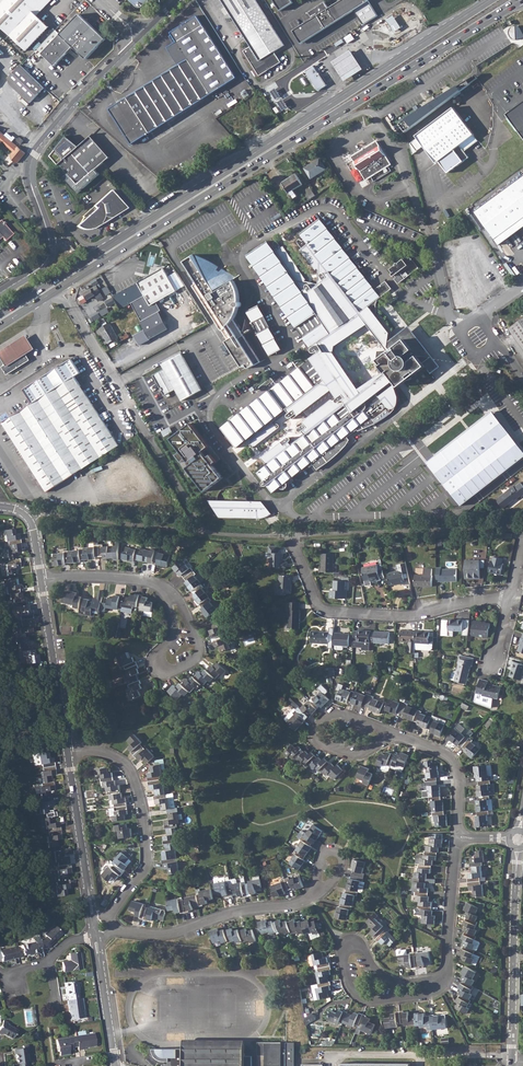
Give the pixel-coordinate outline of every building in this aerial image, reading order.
[(29,52),(51,29),(37,15),(51,0),(0,0),(0,25),(29,52)] [(132,1),(139,8),(140,9),(142,8),(151,0),(131,0),(132,1)] [(251,47),(244,51),(259,76),(281,62),(274,52),(285,45),(256,0),(222,0),(251,47)] [(281,11),(294,2),(292,0),(274,0),(281,11)] [(300,27),(294,31),(302,44),(308,40),(369,1),(368,0),(342,0),(329,8),(327,5),(322,8),(321,5),(309,12),(312,17),(317,14),(318,15),(300,27)] [(106,39),(80,14),(61,34),(56,30),(37,49),(55,66),(74,46),(87,59),(106,39)] [(197,16),(173,32),(214,92),(202,100),(207,109),(235,91),(237,95),(250,86),(237,65),(231,69),(197,16)] [(214,92),(173,32),(171,33),(172,35),(169,37),(174,44),(168,48),(179,65),(109,110),(132,145),(144,137),(150,145),(207,109),(202,100),(214,92)] [(350,52),(331,64),(343,84),(362,71),(350,52)] [(11,83),(21,93),(23,95),(32,87),(31,85),(36,80),(21,65),(9,77),(11,83)] [(313,68),(305,73),(307,76),(318,92),(321,90),(322,90),(325,88),(313,68)] [(32,87),(23,95),(30,102),(44,88),(36,80),(31,85),(32,87)] [(406,133),(471,84),(468,81),(414,115),(400,125),(406,133)] [(513,113),(509,116),(514,123),(522,135),(522,106),(521,107),(513,113)] [(236,120),(240,117),(233,108),(228,112),(236,120)] [(454,108),(417,136),(437,163),(439,161),(448,173),(469,158),(465,151),(479,141),(454,108)] [(400,125),(414,115),(411,111),(396,120),(400,125)] [(237,132),(243,142),(256,134),(250,124),(237,132)] [(1,140),(14,151),(11,155),(14,161),(16,163),(17,164),(25,153),(25,152),(24,151),(21,149),(0,131),(0,140),(1,140)] [(109,158),(91,137),(79,147),(67,136),(51,156),(59,165),(60,164),(69,173),(64,177),(78,192),(89,182),(86,178),(109,158)] [(377,141),(352,158),(367,181),(392,165),(377,141)] [(320,159),(305,168),(312,179),(326,169),(320,159)] [(287,179),(282,182),(291,196),(292,195),(294,199),(298,196),(294,190),(303,184),(297,174),(288,180),(287,179)] [(509,187),(522,207),(522,176),(516,181),(509,187)] [(501,236),(522,220),(522,207),(509,187),(475,212),(500,245),(506,241),(501,236)] [(152,198),(153,189),(143,189),(143,198),(152,198)] [(308,196),(311,199),(316,196),(311,189),(307,191),(309,195),(308,196)] [(80,224),(78,228),(81,229),(84,229),(88,229),(91,229),(93,228),(96,226),(98,224),(101,220),(102,216),(110,217),(124,208),(116,199),(114,200),(109,192),(95,205),(82,217),(83,218),(81,222),(80,224)] [(318,271),(318,273),(321,273),(320,275),(320,276),(321,276),(332,291),(348,312),(353,318),(358,319),(363,327),(367,324),(369,323),(380,336),(382,336),(382,339),(383,340),(384,340),(385,341),(386,341),(387,339),(388,331),(384,330),(385,329),(376,317),(376,315),(376,312),(377,309),(377,304),(378,300),(379,299),(381,297),(392,288),(386,281),(375,289),(346,252),(320,218),(309,226),(300,234),(304,239),(302,241),(301,239),(300,239),(298,239),(297,240),(297,241),(297,242),(301,248),(300,249),(310,263),(315,269),(316,269),(318,271)] [(1,237),(5,241),(13,234),(0,220),(0,238),(1,237)] [(501,236),(506,241),(522,228),(522,220),(501,236)] [(293,416),(295,415),(314,400),(331,387),(350,374),(335,351),(336,345),(346,338),(309,284),(306,284),(307,282),(306,281),(305,280),(306,279),(292,259),(283,246),(281,247),(277,241),(276,241),(275,241),(274,242),(273,243),(273,244),(274,245),(272,247),(268,241),(247,255),(259,273),(279,303),(301,335),(310,348),(314,345),(315,346),(314,347),(313,348),(312,349),(313,351),(314,352),(315,352),(318,351),(319,352),(308,359),(283,379),(260,398),(246,409),(224,426),(222,428),(237,447),(240,446),(250,438),(251,439),(250,440),(255,445),(280,426),(281,424),(281,423),(280,422),(279,422),(278,422),(277,423),(275,420),(290,409),(292,411),(291,412),(291,413),(291,414),(291,415),(292,416),(293,416)] [(193,255),(184,260),(199,284),(195,286),(229,340),(226,342),(242,368),(246,366),(248,369),(261,361),(233,319),(234,317),(235,314),(237,312),(238,308),(238,304),(238,300),(238,295),(237,291),(236,288),(234,284),(232,281),(237,279),(235,277),(232,274),(227,271),(223,268),(220,266),(217,265),(214,263),(209,261),(205,259),(202,258),(198,257),(193,256),(193,255)] [(408,265),(403,259),(399,262),(398,262),(397,262),(396,264),(395,264),(396,265),(390,269),(393,273),(392,273),(392,274),(393,275),(394,275),(395,275),(397,277),(395,278),(398,282),(399,282),(400,282),(406,278),(400,271),(408,265)] [(517,267),(511,271),(515,277),(521,273),(517,267)] [(163,269),(156,273),(164,285),(171,281),(163,269)] [(118,295),(114,297),(119,306),(121,309),(129,304),(132,303),(147,295),(164,285),(156,273),(126,290),(124,290),(118,293),(118,295)] [(318,273),(317,284),(306,281),(307,282),(306,284),(309,284),(346,338),(363,327),(358,319),(353,318),(348,312),(332,291),(321,276),(320,276),(320,275),(321,273),(318,273)] [(107,285),(104,279),(98,283),(99,284),(84,293),(88,300),(103,291),(101,287),(104,286),(105,287),(107,285)] [(147,295),(132,303),(142,321),(141,321),(150,338),(151,338),(168,328),(159,312),(161,310),(157,303),(177,292),(171,281),(164,285),(147,295)] [(112,310),(119,306),(115,300),(108,304),(112,310)] [(259,305),(247,311),(271,356),(283,350),(259,305)] [(107,306),(100,311),(104,316),(111,311),(107,306)] [(369,323),(367,324),(389,352),(390,352),(392,354),(393,353),(388,347),(390,332),(376,315),(376,317),(385,329),(384,330),(388,331),(387,339),(386,341),(385,341),(384,340),(383,340),(382,339),(382,336),(380,336),(369,323)] [(509,328),(522,348),(522,318),(509,328)] [(110,323),(100,329),(108,343),(118,337),(110,323)] [(5,363),(6,366),(25,354),(25,355),(35,349),(30,341),(26,335),(0,352),(0,356),(2,359),(5,363)] [(395,348),(397,350),(406,343),(409,345),(410,347),(411,349),(408,351),(409,353),(414,350),(406,340),(395,348)] [(261,458),(265,464),(267,462),(269,464),(266,466),(258,472),(274,492),(280,487),(280,488),(281,489),(283,489),(285,489),(286,488),(287,488),(288,487),(288,485),(289,484),(288,483),(288,481),(297,474),(313,462),(318,469),(325,464),(330,461),(335,457),(338,454),(343,449),(341,446),(345,443),(346,445),(350,440),(348,437),(347,436),(349,434),(350,435),(358,429),(359,431),(366,427),(364,424),(366,422),(369,426),(372,425),(376,423),(374,420),(388,410),(391,414),(393,412),(395,410),(396,408),(397,406),(399,401),(400,401),(399,395),(395,386),(394,382),(396,381),(398,384),(402,380),(405,380),(407,380),(409,380),(410,380),(412,379),(413,378),(415,377),(415,375),(416,370),(424,363),(433,357),(419,355),(411,354),(410,354),(409,353),(408,351),(411,349),(410,347),(409,345),(406,343),(397,350),(393,353),(392,354),(390,352),(389,352),(379,359),(383,364),(388,371),(377,380),(361,394),(355,386),(338,397),(337,399),(329,405),(320,412),(319,410),(310,417),(299,425),(300,427),(299,427),(299,428),(299,429),(299,430),(300,431),(300,432),(301,432),(302,432),(303,432),(304,431),(305,433),(292,443),(291,441),(292,441),(292,440),(292,439),(292,438),(292,437),(291,437),(290,436),(289,436),(285,439),(261,458)] [(380,351),(379,360),(379,359),(389,352),(380,351)] [(153,375),(161,388),(162,388),(163,390),(162,391),(165,395),(176,389),(183,401),(202,390),(200,386),(182,353),(163,364),(165,369),(153,375)] [(25,354),(6,366),(3,368),(7,374),(29,361),(25,355),(25,354)] [(19,412),(2,422),(31,467),(47,492),(86,467),(119,446),(75,377),(80,373),(72,359),(24,390),(28,396),(32,403),(19,412)] [(350,374),(331,387),(332,389),(337,395),(337,396),(338,397),(355,386),(361,394),(377,380),(388,371),(383,364),(379,359),(379,360),(379,363),(379,365),(380,369),(381,373),(381,375),(370,383),(360,388),(358,385),(356,383),(351,376),(351,375),(350,374)] [(416,370),(415,375),(426,366),(424,363),(416,370)] [(314,400),(295,415),(297,416),(332,389),(331,387),(314,400)] [(326,404),(319,410),(320,412),(329,405),(337,399),(338,397),(337,396),(326,404)] [(429,463),(443,481),(462,505),(498,478),(522,458),(522,450),(493,412),(456,441),(428,462),(429,463)] [(188,467),(206,490),(223,477),(213,464),(217,461),(207,448),(209,446),(191,423),(171,438),(181,451),(177,455),(183,462),(187,458),(191,464),(188,467)] [(209,446),(207,448),(217,461),(220,458),(210,446),(209,446)] [(497,499),(504,508),(517,497),(518,498),(522,495),(522,496),(522,484),(522,482),(515,487),(514,485),(497,499)] [(218,499),(208,499),(214,508),(219,506),(218,499)] [(219,506),(214,508),(219,516),(260,518),(264,518),(268,517),(271,515),(271,514),(271,513),(262,501),(247,500),(218,499),(219,506)] [(7,542),(8,545),(20,544),(20,540),(19,540),(18,535),(14,536),(13,529),(3,531),(5,542),(7,542)] [(103,545),(99,545),(99,556),(103,556),(103,558),(115,558),(115,560),(119,560),(120,539),(113,540),(114,546),(103,547),(103,545)] [(91,547),(83,548),(84,560),(95,559),(95,557),(99,556),(99,545),(98,542),(94,542),(95,547),(91,547)] [(8,545),(4,546),(4,550),(6,549),(8,561),(18,559),(17,553),(20,552),(19,547),(21,547),(20,544),(8,545)] [(134,559),(138,560),(141,548),(137,547),(137,549),(126,546),(123,558),(133,561),(134,559)] [(278,546),(270,546),(269,553),(267,553),(266,558),(271,558),(271,566),(286,567),(286,563),(282,562),(283,553),(278,553),(278,546)] [(80,550),(69,551),(69,563),(80,562),(80,560),(84,560),(83,548),(80,548),(80,550)] [(141,548),(138,560),(149,562),(149,560),(153,561),(156,550),(152,549),(152,551),(141,548)] [(156,550),(153,561),(157,562),(156,564),(167,567),(170,555),(159,552),(160,550),(156,550)] [(69,563),(69,551),(65,551),(65,553),(53,554),(54,566),(65,565),(65,563),(69,563)] [(319,568),(319,572),(334,572),(334,554),(322,554),(321,568),(319,568)] [(491,561),(489,573),(501,575),(504,563),(503,563),(503,559),(493,558),(493,561),(491,561)] [(5,565),(6,576),(16,575),(16,568),(19,568),(18,563),(20,563),(19,559),(18,559),(8,561),(7,561),(7,564),(5,565)] [(183,560),(173,567),(180,576),(182,575),(184,578),(186,576),(194,571),(191,567),(190,569),(183,560)] [(480,560),(466,560),(466,579),(480,579),(480,560)] [(388,573),(390,585),(395,584),(395,585),(402,584),(402,586),(410,584),(408,570),(406,563),(398,565),(399,571),(388,573)] [(380,579),(385,578),(382,564),(362,568),(366,585),(368,586),(372,585),(372,583),(371,580),(373,580),(374,584),(378,584),(377,581),(381,580),(380,579)] [(424,575),(415,575),(416,586),(433,586),(433,575),(432,575),(432,568),(424,568),(424,575)] [(457,569),(441,569),(441,582),(445,582),(446,582),(457,582),(457,569)] [(186,576),(184,578),(187,581),(185,582),(192,591),(201,584),(194,575),(196,574),(194,571),(186,576)] [(275,588),(275,593),(276,595),(286,595),(286,594),(291,594),(292,581),(294,581),(294,576),(280,575),(280,587),(277,587),(275,588)] [(5,587),(6,595),(8,595),(19,593),(18,585),(16,585),(16,583),(18,583),(17,580),(2,582),(3,587),(5,587)] [(335,593),(331,592),(330,598),(346,599),(347,591),(345,591),(345,581),(334,581),(333,591),(335,591),(335,593)] [(201,584),(192,591),(195,595),(193,596),(197,600),(195,601),(199,606),(200,605),(209,597),(203,588),(204,587),(201,584)] [(74,607),(79,608),(81,598),(82,596),(77,595),(77,592),(69,591),(69,592),(64,591),(62,602),(75,605),(74,607)] [(79,608),(79,614),(87,615),(95,616),(95,612),(99,613),(103,592),(99,591),(97,602),(89,600),(90,599),(81,598),(79,608)] [(19,593),(8,595),(9,600),(12,600),(13,608),(15,607),(26,606),(25,598),(22,598),(21,593),(19,593)] [(106,607),(118,609),(118,607),(122,607),(122,606),(124,596),(124,595),(121,594),(120,596),(115,595),(115,599),(108,597),(106,607)] [(138,607),(140,594),(136,594),(136,595),(131,594),(131,598),(124,596),(122,606),(122,607),(122,610),(121,611),(133,613),(134,608),(134,606),(138,607)] [(140,594),(138,607),(141,607),(141,610),(145,611),(145,615),(153,617),(154,612),(152,612),(154,602),(147,601),(148,597),(143,596),(144,595),(140,594)] [(209,597),(200,605),(202,608),(201,609),(208,618),(217,610),(210,601),(212,600),(209,597)] [(288,610),(288,628),(300,629),(300,610),(300,603),(294,602),(288,603),(288,610)] [(26,606),(15,607),(16,613),(19,612),(20,620),(33,618),(31,610),(28,611),(28,605),(26,606)] [(33,618),(20,620),(21,628),(18,628),(19,634),(31,632),(31,626),(34,626),(33,618)] [(210,635),(212,639),(223,635),(222,631),(229,629),(226,618),(211,623),(214,629),(210,630),(212,635),(210,635)] [(443,620),(442,635),(454,636),(454,630),(463,631),(463,635),(468,636),(469,620),(450,619),(449,620),(443,620)] [(474,621),(472,635),(483,637),(488,638),(489,628),(490,624),(485,623),(485,624),(481,624),(482,621),(474,621)] [(371,631),(368,631),(368,630),(359,630),(358,642),(358,645),(366,646),(366,642),(370,642),(370,641),(374,642),(375,632),(371,631)] [(409,652),(415,652),(415,649),(416,631),(401,630),(400,641),(410,641),(409,652)] [(312,631),(311,643),(329,644),(330,632),(312,631)] [(374,642),(374,643),(389,644),(390,632),(375,631),(375,632),(374,642)] [(416,631),(415,649),(431,650),(433,648),(434,636),(429,636),(430,632),(416,631)] [(334,633),(333,645),(335,645),(335,648),(336,649),(342,650),(343,649),(344,646),(349,646),(350,634),(334,633)] [(223,635),(212,639),(213,642),(214,642),(216,647),(219,645),(221,652),(231,648),(227,638),(225,638),(223,635)] [(27,637),(14,639),(15,644),(18,644),(19,652),(32,650),(31,642),(28,642),(27,637)] [(19,652),(17,652),(19,664),(25,663),(26,664),(38,663),(37,655),(34,655),(34,649),(32,650),(19,652)] [(127,653),(118,657),(122,667),(124,666),(126,670),(137,665),(136,661),(135,661),(133,657),(131,658),(130,659),(127,653)] [(462,659),(460,659),(458,663),(460,664),(458,671),(455,670),(453,672),(451,679),(455,680),(455,681),(466,684),(471,667),(472,667),(474,658),(466,656),(462,656),(462,659)] [(510,676),(520,680),(520,682),(522,684),(522,675),(522,674),(522,673),(522,665),(513,661),(512,666),(513,667),(510,676)] [(212,665),(207,670),(215,678),(216,679),(221,673),(223,675),(227,671),(218,663),(214,667),(212,665)] [(127,673),(125,674),(129,684),(139,680),(137,675),(140,673),(138,668),(139,668),(137,665),(126,670),(127,673)] [(199,672),(194,678),(202,685),(203,686),(209,680),(211,682),(215,678),(207,670),(206,669),(202,674),(199,672)] [(187,678),(181,684),(189,691),(191,692),(196,687),(198,689),(202,685),(194,678),(193,676),(189,681),(187,678)] [(488,685),(488,684),(488,681),(481,679),(477,693),(483,695),(483,696),(494,698),(494,697),(499,699),(501,687),(493,685),(493,686),(488,685)] [(130,688),(128,689),(132,700),(142,696),(139,690),(142,689),(141,684),(142,683),(140,680),(139,680),(129,684),(128,685),(130,688)] [(181,684),(180,683),(177,687),(174,685),(169,691),(178,700),(184,694),(186,695),(189,691),(181,684)] [(312,698),(309,700),(317,709),(320,706),(322,708),(330,699),(325,695),(328,691),(328,690),(322,684),(318,688),(321,691),(313,699),(312,698)] [(348,701),(351,703),(356,692),(352,690),(351,692),(341,688),(336,699),(347,703),(348,701)] [(356,692),(351,703),(362,707),(363,705),(366,706),(371,695),(367,694),(366,696),(356,692)] [(371,695),(366,706),(370,708),(369,710),(380,714),(384,703),(374,699),(374,697),(371,695)] [(390,699),(386,710),(396,714),(397,712),(401,714),(403,707),(406,700),(402,699),(400,703),(390,699)] [(300,707),(297,710),(305,719),(308,716),(309,717),(317,709),(309,700),(301,708),(300,707)] [(403,707),(401,714),(404,715),(403,717),(414,721),(419,710),(408,706),(409,702),(406,700),(403,707)] [(305,719),(297,710),(294,713),(292,711),(285,718),(285,719),(288,722),(287,722),(296,730),(304,723),(303,721),(305,719)] [(419,710),(414,721),(417,723),(417,724),(427,729),(432,717),(421,713),(422,712),(419,710)] [(432,717),(427,729),(431,730),(430,732),(440,736),(445,725),(446,721),(432,716),(432,717)] [(459,744),(462,747),(470,738),(467,735),(468,734),(462,729),(459,732),(458,730),(450,739),(458,746),(459,744)] [(131,752),(134,755),(143,747),(141,744),(143,742),(135,734),(127,740),(132,745),(129,748),(132,751),(131,752)] [(470,738),(462,747),(466,750),(464,751),(473,758),(480,749),(472,742),(473,740),(470,738)] [(290,755),(296,761),(297,760),(305,752),(299,746),(297,748),(293,745),(285,753),(288,757),(290,755)] [(143,747),(134,755),(136,758),(138,757),(141,760),(143,758),(148,763),(155,756),(148,748),(146,749),(143,747)] [(305,752),(297,760),(301,764),(303,761),(309,767),(310,766),(318,758),(312,752),(310,755),(306,751),(305,752)] [(47,752),(37,753),(39,765),(41,765),(42,768),(54,766),(54,763),(53,763),(52,758),(48,759),(47,752)] [(382,753),(377,765),(382,766),(383,764),(391,767),(391,765),(395,755),(388,752),(387,755),(382,753)] [(395,755),(391,765),(396,767),(397,764),(405,767),(410,755),(402,752),(401,755),(396,753),(395,755)] [(318,758),(310,766),(314,770),(316,768),(322,773),(323,772),(331,764),(325,758),(323,761),(319,757),(318,758)] [(427,778),(425,778),(426,782),(438,781),(437,777),(439,777),(438,766),(436,766),(436,762),(432,762),(432,761),(423,762),(424,768),(426,768),(427,778)] [(331,764),(323,772),(327,776),(329,774),(335,779),(344,770),(338,765),(336,767),(332,763),(331,764)] [(148,777),(148,781),(160,779),(160,776),(163,775),(161,764),(151,765),(152,772),(148,772),(149,777),(148,777)] [(478,777),(479,781),(491,780),(490,776),(493,776),(492,765),(475,766),(475,769),(476,777),(478,777)] [(54,766),(42,768),(42,772),(40,772),(42,784),(52,782),(51,776),(54,775),(54,770),(55,770),(54,766)] [(364,783),(369,785),(371,782),(374,774),(369,772),(370,769),(362,766),(357,778),(365,781),(364,783)] [(100,774),(101,782),(103,782),(114,780),(113,772),(110,773),(109,767),(97,769),(97,774),(100,774)] [(160,779),(148,781),(148,785),(150,785),(151,790),(154,789),(155,796),(165,794),(164,783),(161,783),(160,779)] [(114,780),(103,782),(104,787),(107,787),(108,795),(110,794),(121,793),(119,784),(117,785),(116,780),(114,780)] [(477,785),(478,796),(490,795),(495,795),(494,784),(491,784),(491,780),(479,781),(479,785),(477,785)] [(423,791),(424,798),(429,797),(441,796),(440,785),(438,785),(438,781),(426,782),(426,786),(428,786),(428,790),(423,791)] [(42,784),(33,785),(35,795),(40,794),(40,799),(50,797),(49,791),(53,790),(52,785),(54,785),(53,782),(52,782),(42,784)] [(121,793),(110,794),(111,800),(114,799),(115,807),(127,805),(126,797),(123,798),(122,792),(121,793)] [(155,796),(154,796),(154,799),(156,799),(157,804),(160,804),(161,810),(171,809),(176,808),(174,793),(166,794),(165,794),(155,796)] [(476,800),(477,812),(489,811),(488,799),(490,799),(490,795),(478,796),(478,800),(476,800)] [(441,796),(429,797),(429,801),(432,801),(432,812),(444,810),(443,800),(442,800),(441,796)] [(52,801),(52,797),(50,797),(40,799),(39,799),(40,803),(38,803),(39,808),(34,809),(35,815),(49,813),(48,806),(52,806),(51,801),(52,801)] [(113,815),(114,821),(126,819),(125,814),(129,813),(127,805),(115,807),(116,815),(113,815)] [(444,810),(432,812),(433,816),(435,816),(436,827),(448,826),(447,815),(445,815),(444,810)] [(489,811),(477,812),(478,816),(475,816),(476,827),(488,826),(488,815),(489,815),(489,811)] [(165,825),(165,829),(166,829),(176,827),(177,827),(177,823),(180,823),(178,812),(168,813),(169,820),(165,820),(166,825),(165,825)] [(53,816),(40,818),(40,820),(39,822),(40,828),(42,830),(45,829),(47,829),(48,833),(60,831),(60,827),(58,827),(58,822),(54,822),(53,816)] [(128,823),(116,825),(116,830),(119,830),(120,838),(133,837),(132,828),(129,829),(128,823)] [(305,832),(303,836),(313,842),(315,839),(317,840),(323,831),(313,825),(307,834),(305,832)] [(163,841),(164,845),(165,844),(175,843),(176,843),(176,839),(178,839),(176,827),(166,829),(167,835),(164,836),(165,840),(163,841)] [(60,831),(48,833),(48,836),(46,836),(47,841),(48,848),(58,846),(57,840),(60,839),(60,835),(61,834),(60,831)] [(430,845),(427,845),(426,851),(437,852),(439,852),(440,847),(443,847),(444,833),(430,833),(430,837),(430,845)] [(303,840),(296,850),(307,856),(313,847),(311,846),(313,842),(303,836),(301,839),(303,840)] [(162,856),(162,860),(175,858),(175,854),(177,854),(175,843),(165,844),(166,851),(163,851),(163,856),(162,856)] [(57,863),(57,866),(70,864),(69,861),(68,861),(67,856),(64,856),(63,850),(53,851),(55,863),(57,863)] [(296,854),(289,863),(300,870),(306,861),(304,860),(307,856),(296,850),(294,853),(296,854)] [(421,858),(421,864),(431,865),(433,865),(434,859),(437,860),(437,852),(426,851),(424,850),(424,858),(421,858)] [(470,863),(470,867),(471,867),(481,866),(482,866),(482,862),(485,862),(484,850),(474,851),(474,857),(471,858),(471,863),(470,863)] [(116,862),(114,865),(124,873),(126,870),(125,869),(128,866),(126,863),(130,858),(122,852),(115,860),(116,862)] [(175,858),(162,860),(163,864),(165,864),(165,868),(169,868),(169,875),(180,873),(178,862),(176,862),(175,858)] [(354,870),(353,874),(364,877),(365,873),(363,873),(366,862),(354,859),(352,870),(354,870)] [(70,864),(57,866),(58,870),(56,870),(56,871),(52,871),(50,873),(52,882),(56,882),(57,881),(67,880),(67,873),(70,873),(69,868),(71,868),(70,864)] [(415,872),(415,877),(427,878),(428,873),(431,873),(431,865),(421,864),(419,864),(418,872),(415,872)] [(124,873),(114,865),(112,867),(110,866),(102,875),(110,882),(114,877),(117,879),(120,875),(121,876),(124,873)] [(468,878),(468,882),(480,881),(480,877),(482,877),(481,866),(471,867),(472,873),(468,874),(469,878),(468,878)] [(250,883),(246,884),(248,896),(252,896),(252,894),(257,893),(256,890),(262,889),(260,874),(253,876),(254,880),(249,880),(250,883)] [(350,878),(347,888),(359,892),(363,893),(366,883),(364,881),(363,881),(364,877),(353,874),(352,878),(350,878)] [(289,877),(285,879),(289,890),(293,889),(294,890),(304,887),(300,875),(290,879),(289,877)] [(232,894),(230,881),(230,879),(229,877),(226,878),(225,877),(220,878),(219,877),(215,878),(215,879),(217,893),(223,892),(224,895),(229,894),(229,896),(232,895),(232,894)] [(415,877),(412,877),(412,881),(414,881),(413,887),(416,887),(416,895),(417,895),(428,896),(429,888),(426,888),(427,878),(415,877)] [(236,878),(230,879),(230,881),(232,894),(239,893),(240,896),(244,896),(245,897),(248,896),(246,884),(242,884),(242,882),(237,883),(236,878)] [(289,890),(285,879),(281,880),(282,882),(272,885),(276,897),(286,893),(285,891),(289,890)] [(57,881),(56,882),(57,885),(50,886),(51,897),(53,898),(66,895),(65,889),(69,888),(68,884),(69,883),(69,880),(67,880),(57,881)] [(480,881),(468,882),(468,886),(469,886),(470,891),(474,890),(474,897),(484,896),(483,885),(481,885),(480,881)] [(344,892),(341,903),(353,906),(356,895),(358,895),(359,892),(347,888),(346,892),(344,892)] [(201,893),(197,894),(198,895),(200,905),(200,906),(203,906),(203,905),(208,904),(207,900),(213,899),(212,889),(201,891),(201,893)] [(187,900),(183,900),(185,913),(189,912),(188,911),(193,910),(193,907),(200,905),(198,895),(186,897),(187,900)] [(428,896),(417,895),(417,900),(420,901),(419,909),(432,910),(433,902),(430,901),(430,896),(428,896)] [(179,898),(168,900),(169,910),(176,909),(177,913),(181,912),(181,913),(185,913),(183,900),(179,901),(179,898)] [(140,918),(144,919),(147,907),(144,906),(145,904),(134,900),(131,910),(137,912),(136,915),(141,917),(140,918)] [(467,911),(465,916),(466,917),(476,922),(479,916),(476,915),(478,911),(482,913),(486,904),(478,902),(476,906),(468,903),(465,910),(467,911)] [(353,906),(341,903),(340,907),(338,906),(335,917),(347,920),(350,909),(352,910),(353,906)] [(147,907),(144,919),(147,920),(148,919),(152,921),(153,917),(164,920),(166,913),(166,911),(152,906),(151,908),(147,907)] [(419,909),(415,909),(414,914),(423,915),(423,922),(436,924),(436,916),(433,916),(434,910),(432,910),(419,909)] [(375,913),(366,922),(369,924),(368,924),(373,930),(371,932),(375,936),(374,937),(376,939),(385,930),(383,928),(384,926),(375,918),(378,915),(375,913)] [(466,926),(464,930),(465,931),(475,935),(477,931),(475,930),(478,922),(476,922),(466,917),(463,924),(466,926)] [(273,922),(272,921),(268,923),(266,920),(259,922),(263,935),(271,932),(271,934),(267,936),(268,940),(277,937),(275,933),(277,933),(273,922)] [(281,920),(273,922),(277,933),(277,934),(285,932),(286,934),(291,933),(288,922),(287,921),(282,923),(281,920)] [(295,920),(288,922),(291,933),(292,934),(299,932),(300,935),(306,933),(302,922),(301,921),(296,923),(295,920)] [(310,920),(302,922),(306,933),(306,934),(310,933),(312,940),(321,937),(316,921),(311,923),(310,920)] [(45,937),(40,938),(41,940),(43,949),(48,947),(63,934),(55,925),(45,934),(47,936),(45,937)] [(218,928),(210,931),(215,943),(222,941),(223,943),(228,941),(225,931),(224,929),(219,931),(218,928)] [(247,928),(239,931),(243,942),(243,943),(251,941),(252,943),(257,941),(253,930),(248,932),(247,928)] [(232,929),(225,931),(228,941),(229,943),(236,940),(237,943),(243,942),(239,931),(238,930),(233,931),(232,929)] [(385,930),(376,939),(379,942),(380,941),(383,944),(386,942),(391,946),(398,939),(389,931),(388,933),(385,930)] [(465,939),(462,944),(464,945),(476,951),(477,951),(481,943),(475,940),(477,936),(475,935),(465,931),(462,938),(465,939)] [(25,955),(29,953),(33,953),(33,954),(39,953),(38,952),(43,951),(43,949),(41,940),(36,941),(22,944),(25,955)] [(463,954),(461,959),(476,966),(480,957),(474,954),(476,951),(464,945),(460,953),(463,954)] [(16,946),(0,950),(0,951),(2,961),(18,957),(16,946)] [(411,956),(411,953),(407,954),(407,949),(402,950),(401,949),(398,949),(397,951),(397,955),(400,955),(401,965),(407,964),(408,968),(412,967),(413,968),(416,968),(415,955),(411,956)] [(70,961),(62,962),(63,972),(82,969),(79,951),(69,953),(70,961)] [(418,951),(414,952),(415,955),(416,968),(420,967),(420,966),(425,965),(424,962),(431,961),(429,951),(418,952),(418,951)] [(313,954),(309,955),(312,966),(318,965),(319,969),(331,966),(330,962),(329,963),(328,958),(324,959),(323,952),(313,954)] [(331,966),(319,969),(319,972),(317,973),(319,984),(329,982),(328,975),(331,974),(330,970),(331,969),(331,966)] [(464,975),(461,979),(463,980),(472,986),(475,981),(473,980),(476,973),(465,966),(461,973),(464,975)] [(461,989),(459,993),(460,994),(470,1000),(472,995),(470,994),(474,987),(472,986),(463,980),(459,987),(461,989)] [(67,995),(68,1000),(79,999),(76,981),(64,983),(66,995),(67,995)] [(319,984),(318,984),(319,987),(316,988),(319,1000),(329,997),(328,991),(331,990),(330,985),(331,985),(330,982),(329,982),(319,984)] [(470,1000),(460,994),(456,1001),(459,1003),(456,1007),(467,1014),(470,1009),(467,1007),(471,1001),(470,1000)] [(68,1000),(67,1000),(69,1012),(70,1020),(81,1018),(80,1010),(85,1009),(83,998),(79,999),(68,1000)] [(340,1022),(343,1023),(347,1013),(347,1012),(344,1011),(344,1012),(339,1010),(338,1013),(332,1011),(328,1020),(339,1024),(340,1022)] [(403,1011),(400,1012),(401,1024),(405,1023),(405,1025),(417,1024),(416,1014),(409,1015),(408,1012),(403,1012),(403,1011)] [(347,1013),(343,1023),(354,1027),(355,1024),(358,1026),(363,1014),(360,1013),(359,1014),(354,1012),(353,1015),(347,1013)] [(401,1024),(400,1012),(396,1012),(396,1013),(391,1014),(391,1017),(385,1018),(386,1028),(398,1026),(397,1024),(401,1024)] [(419,1013),(415,1013),(416,1014),(417,1024),(417,1025),(420,1025),(421,1027),(427,1027),(427,1029),(429,1030),(433,1029),(432,1026),(431,1016),(424,1017),(424,1013),(419,1014),(419,1013)] [(312,1014),(305,1019),(306,1025),(316,1019),(312,1014)] [(358,1026),(356,1031),(360,1032),(361,1030),(371,1034),(375,1024),(369,1022),(370,1019),(366,1017),(366,1016),(363,1014),(358,1026)] [(434,1014),(431,1015),(431,1016),(432,1026),(433,1029),(447,1028),(446,1014),(441,1015),(441,1017),(440,1017),(439,1015),(434,1015),(434,1014)] [(0,1027),(0,1034),(1,1035),(2,1034),(12,1039),(17,1030),(7,1025),(8,1023),(3,1021),(0,1027)] [(94,1034),(76,1036),(77,1047),(78,1050),(83,1049),(83,1048),(96,1046),(94,1034)] [(69,1049),(68,1048),(73,1047),(77,1047),(76,1036),(56,1039),(58,1051),(59,1051),(59,1055),(69,1054),(69,1049)] [(182,1049),(153,1049),(153,1050),(153,1053),(154,1055),(155,1056),(157,1058),(159,1059),(160,1060),(162,1060),(164,1060),(166,1060),(166,1065),(252,1065),(252,1055),(245,1055),(245,1042),(182,1041),(182,1049)] [(258,1065),(282,1065),(282,1046),(282,1042),(266,1042),(266,1055),(258,1055),(258,1065)] [(25,1048),(14,1049),(14,1054),(16,1054),(17,1065),(27,1064),(25,1048)]
